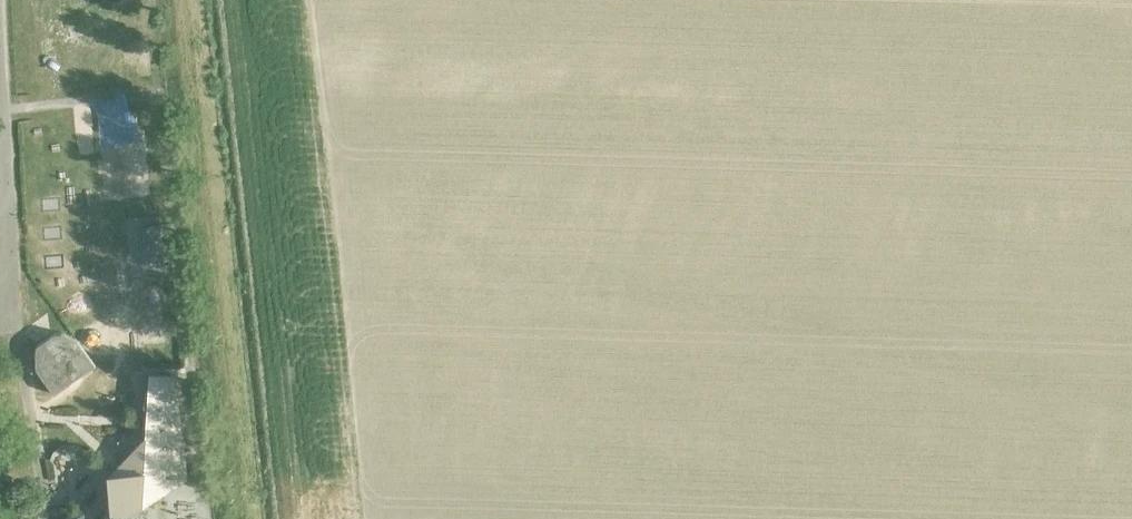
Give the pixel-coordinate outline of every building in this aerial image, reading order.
[(142,228),(146,268),(163,266),(160,226),(142,228)] [(56,393),(95,365),(76,339),(56,330),(35,346),(37,367),(56,393)] [(112,518),(119,518),(143,504),(186,479),(176,375),(149,373),(146,423),(145,436),(116,466),(107,475),(112,518)] [(197,464),(188,466),(189,476),(199,475),(197,464)]
